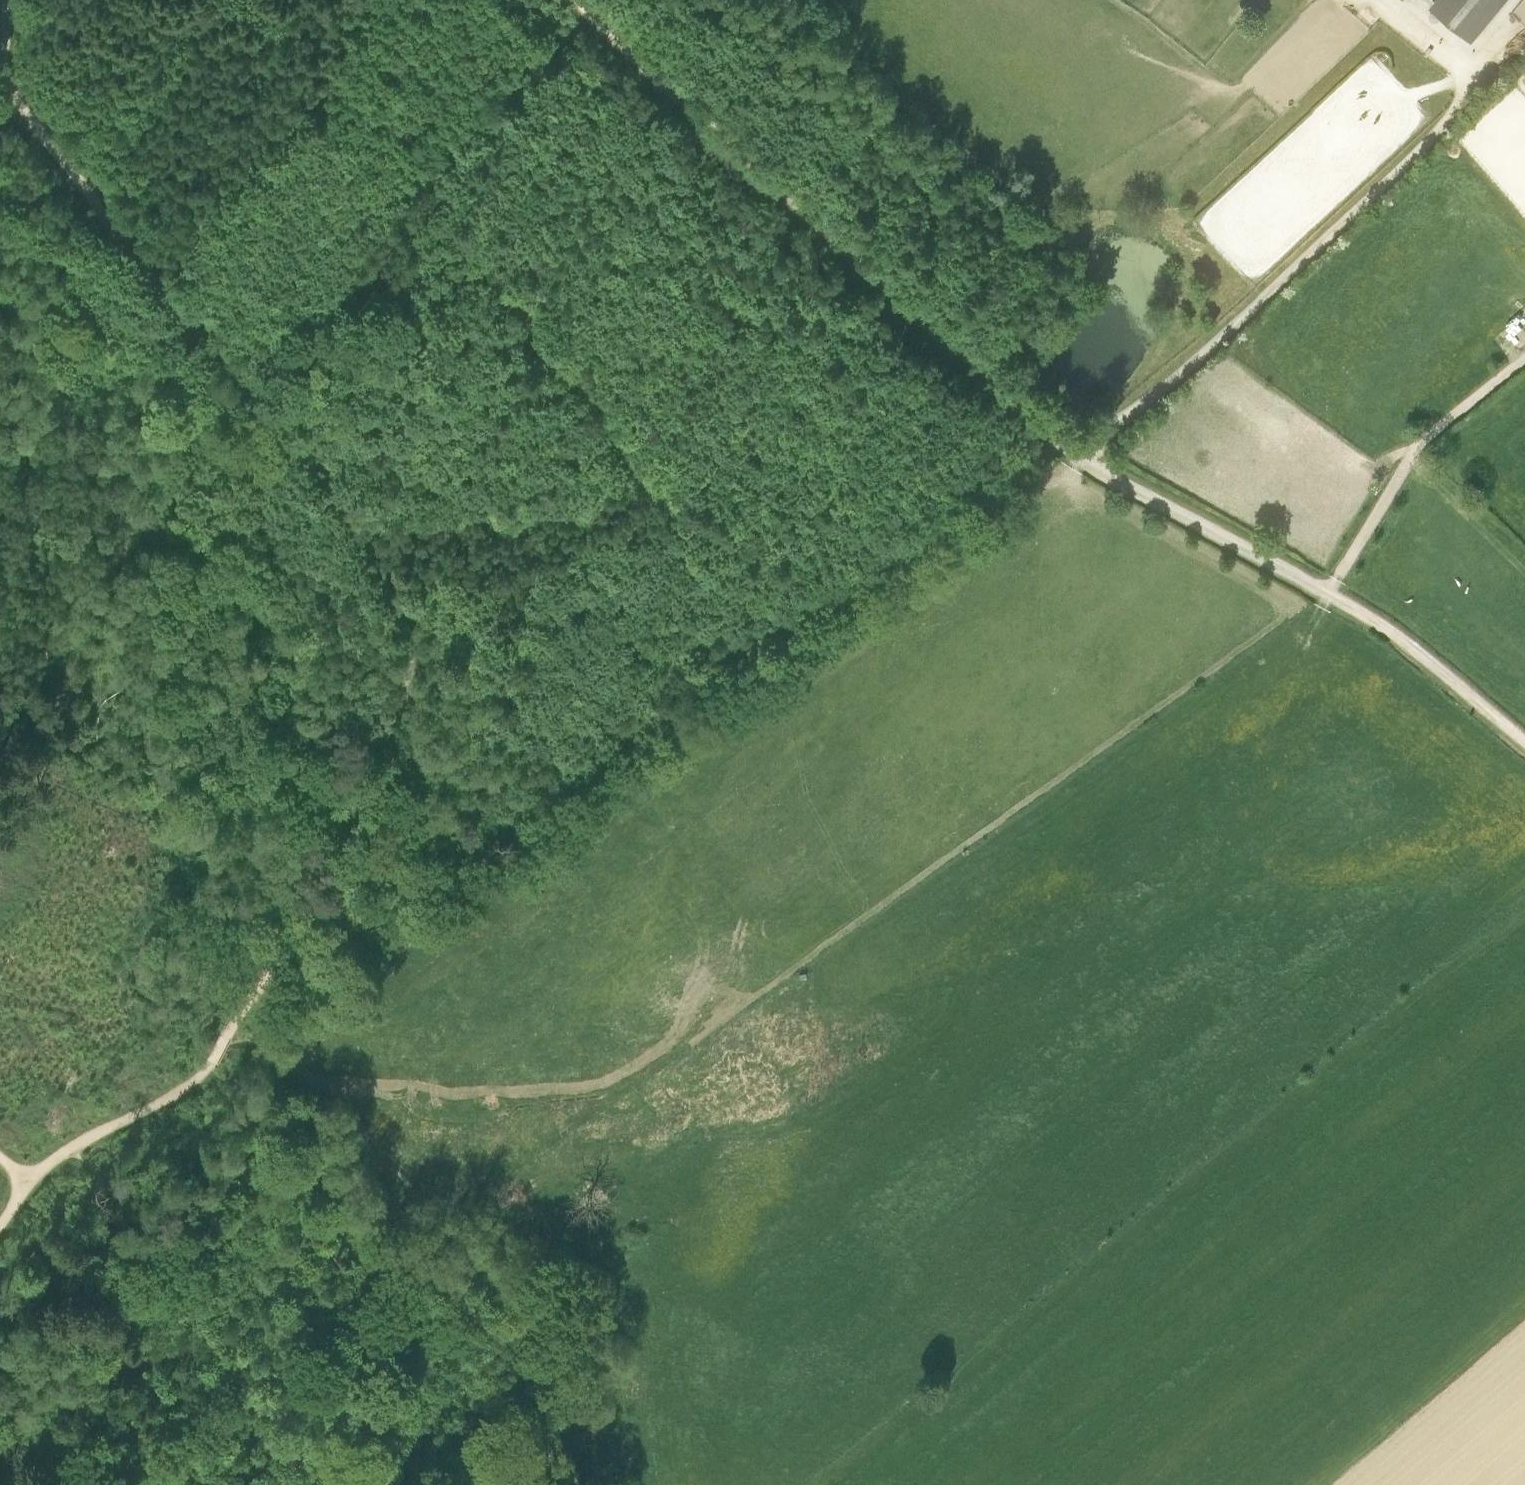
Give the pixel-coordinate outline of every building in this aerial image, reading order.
[(1432,9),(1476,44),(1512,0),(1439,0),(1432,9)]
